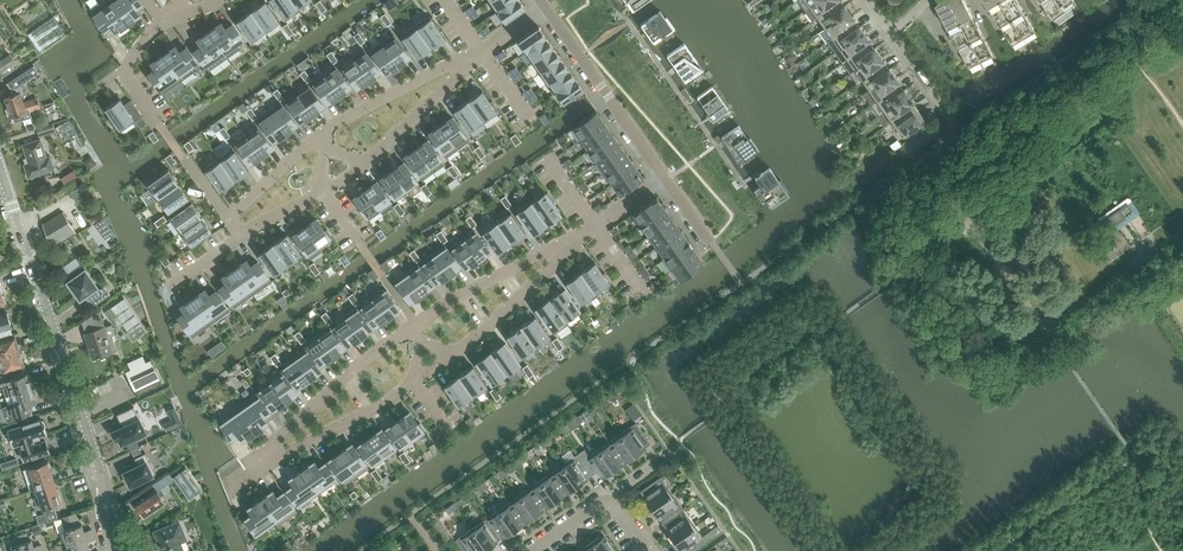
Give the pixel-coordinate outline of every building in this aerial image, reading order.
[(91,11),(94,17),(105,31),(111,26),(114,30),(115,31),(116,32),(117,32),(120,29),(128,24),(111,0),(106,0),(91,11)] [(128,24),(135,19),(139,16),(140,15),(139,14),(138,13),(136,9),(142,4),(139,0),(111,0),(128,24)] [(271,1),(285,21),(300,11),(298,8),(298,9),(292,0),(270,0),(271,1)] [(298,9),(298,8),(310,0),(292,0),(298,9)] [(320,0),(315,4),(318,8),(323,5),(320,0)] [(497,10),(507,3),(511,0),(490,0),(497,10)] [(497,10),(504,20),(505,21),(525,7),(520,0),(511,0),(507,3),(497,10)] [(626,6),(627,5),(633,13),(652,0),(622,0),(626,6)] [(805,10),(819,0),(797,0),(805,10)] [(805,10),(812,21),(817,18),(840,1),(839,0),(819,0),(805,10)] [(937,5),(949,28),(961,22),(950,0),(946,0),(937,5)] [(966,1),(965,0),(950,0),(961,22),(973,16),(966,1)] [(989,7),(992,12),(991,13),(994,18),(995,17),(1001,26),(1013,19),(1001,0),(989,7)] [(1001,0),(1013,19),(1024,12),(1019,3),(1020,2),(1018,0),(1001,0)] [(1041,1),(1054,20),(1077,4),(1074,0),(1043,0),(1041,1)] [(265,1),(251,11),(265,32),(280,21),(265,1)] [(774,1),(765,7),(768,11),(776,5),(774,1)] [(840,1),(817,18),(824,28),(848,11),(845,6),(844,6),(840,1)] [(327,10),(323,5),(318,8),(322,13),(327,10)] [(472,5),(464,11),(468,15),(476,10),(472,5)] [(476,10),(468,15),(471,20),(479,15),(476,10)] [(251,11),(236,21),(251,42),(265,32),(251,11)] [(848,11),(824,28),(820,31),(827,42),(855,22),(851,17),(852,16),(848,11)] [(1013,19),(1001,26),(1013,46),(1036,32),(1024,12),(1013,19)] [(388,18),(385,13),(380,17),(384,21),(388,18)] [(672,30),(660,13),(648,21),(640,27),(653,44),(660,38),(672,30)] [(429,15),(415,26),(431,48),(445,38),(437,27),(439,26),(433,16),(431,18),(429,15)] [(34,29),(28,34),(39,50),(46,46),(52,42),(58,37),(65,33),(53,16),(46,21),(40,25),(34,29)] [(983,36),(979,26),(980,26),(977,20),(976,21),(973,16),(961,22),(971,42),(983,36)] [(392,23),(388,18),(384,21),(387,26),(392,23)] [(1066,30),(1070,27),(1070,26),(1071,26),(1071,25),(1071,24),(1071,23),(1070,23),(1070,22),(1069,22),(1069,21),(1068,21),(1067,21),(1066,21),(1065,21),(1065,22),(1064,23),(1063,23),(1062,24),(1062,25),(1061,25),(1061,26),(1061,27),(1061,28),(1062,28),(1062,29),(1063,29),(1063,30),(1064,30),(1065,30),(1066,30)] [(855,22),(827,42),(835,52),(863,32),(860,27),(859,27),(855,22)] [(961,22),(949,28),(951,33),(950,34),(953,39),(954,39),(959,48),(971,42),(961,22)] [(217,26),(209,31),(227,57),(240,49),(237,44),(243,39),(232,24),(225,29),(223,25),(222,24),(221,23),(220,23),(217,26)] [(546,36),(538,25),(518,39),(516,41),(524,52),(526,50),(536,43),(546,36)] [(415,26),(400,36),(416,58),(431,48),(415,26)] [(487,26),(479,32),(483,37),(491,31),(487,26)] [(198,39),(197,40),(198,41),(199,42),(201,46),(195,51),(209,71),(227,57),(209,31),(202,37),(198,39)] [(362,37),(358,32),(353,36),(357,40),(362,37)] [(863,32),(835,52),(842,63),(870,43),(866,38),(867,37),(863,32)] [(393,33),(381,41),(398,65),(410,57),(393,33)] [(526,50),(533,61),(543,54),(553,47),(546,36),(536,43),(526,50)] [(971,42),(959,48),(969,69),(994,57),(983,36),(971,42)] [(365,42),(362,37),(357,40),(360,45),(365,42)] [(398,65),(381,41),(370,49),(387,74),(398,65)] [(870,43),(842,63),(850,73),(878,53),(875,48),(874,48),(870,43)] [(702,71),(684,45),(667,57),(685,83),(702,71)] [(175,47),(163,55),(182,81),(201,67),(186,47),(180,52),(177,49),(176,47),(175,46),(175,47)] [(550,64),(561,57),(553,47),(543,54),(533,61),(531,63),(538,73),(541,71),(550,64)] [(363,48),(352,56),(369,80),(380,72),(363,48)] [(260,49),(255,53),(259,57),(264,54),(260,49)] [(503,50),(495,56),(499,61),(507,55),(503,50)] [(335,56),(331,51),(327,54),(330,59),(335,56)] [(0,61),(0,73),(16,62),(11,53),(0,61)] [(878,53),(850,73),(857,83),(862,80),(885,64),(881,59),(882,58),(878,53)] [(792,54),(786,59),(791,67),(795,64),(797,62),(792,54)] [(152,63),(151,63),(152,64),(153,66),(155,69),(149,74),(163,94),(182,81),(163,55),(156,60),(152,63)] [(338,61),(335,56),(330,59),(333,64),(338,61)] [(369,80),(352,56),(340,64),(357,89),(369,80)] [(558,75),(568,68),(561,57),(550,64),(541,71),(538,73),(546,83),(548,82),(558,75)] [(885,64),(862,80),(869,91),(893,73),(890,68),(889,69),(885,64)] [(20,86),(39,73),(34,65),(7,83),(11,90),(12,90),(13,95),(5,97),(8,106),(7,106),(11,118),(13,117),(15,123),(32,117),(30,112),(40,108),(37,98),(24,102),(21,92),(22,92),(20,86)] [(335,66),(324,74),(339,95),(351,87),(335,66)] [(515,67),(507,73),(510,77),(518,72),(515,67)] [(565,85),(575,78),(568,68),(558,75),(548,82),(546,83),(553,94),(555,92),(565,85)] [(308,75),(305,70),(300,73),(303,78),(308,75)] [(518,72),(510,77),(514,82),(522,77),(518,72)] [(869,91),(864,94),(872,104),(900,85),(896,79),(897,79),(893,73),(869,91)] [(339,95),(324,74),(312,82),(328,104),(339,95)] [(311,80),(308,75),(303,78),(306,83),(311,80)] [(583,89),(575,78),(565,85),(555,92),(563,103),(583,89)] [(308,85),(297,93),(312,114),(324,106),(308,85)] [(900,85),(872,104),(879,115),(908,94),(904,89),(904,90),(900,85)] [(530,88),(522,94),(525,98),(533,93),(530,88)] [(728,111),(712,88),(697,99),(709,116),(708,116),(713,123),(722,117),(721,116),(728,111)] [(281,93),(278,89),(273,92),(276,97),(281,93)] [(484,93),(483,91),(482,90),(481,91),(477,94),(468,101),(484,123),(498,113),(496,111),(498,109),(492,100),(490,102),(484,93)] [(685,91),(681,93),(689,105),(693,102),(685,91)] [(284,98),(281,93),(276,97),(279,102),(280,101),(284,98)] [(297,93),(285,101),(301,123),(312,114),(297,93)] [(533,93),(525,98),(528,103),(536,97),(533,93)] [(908,94),(879,115),(887,125),(892,122),(915,105),(911,100),(912,100),(908,94)] [(115,102),(105,109),(111,118),(109,119),(115,128),(118,127),(121,132),(136,121),(143,116),(131,100),(124,104),(122,101),(120,98),(115,102)] [(822,98),(817,101),(823,108),(827,105),(822,98)] [(297,125),(280,101),(279,102),(268,109),(285,133),(297,125)] [(454,110),(453,111),(454,112),(455,113),(469,133),(484,123),(468,101),(458,107),(454,110)] [(915,105),(892,122),(901,135),(905,132),(906,133),(921,122),(920,121),(924,118),(915,105)] [(251,107),(246,111),(249,115),(254,112),(251,107)] [(285,133),(268,109),(258,117),(257,117),(274,141),(285,133)] [(581,139),(604,123),(596,111),(572,128),(581,139)] [(258,117),(254,112),(249,115),(253,120),(257,117),(258,117)] [(830,112),(824,116),(827,120),(833,116),(830,112)] [(539,117),(544,125),(549,122),(544,114),(539,117)] [(452,117),(441,125),(458,149),(469,141),(452,117)] [(588,150),(612,134),(604,123),(581,139),(588,150)] [(56,131),(53,124),(37,129),(39,137),(56,131)] [(458,149),(441,125),(429,133),(446,157),(458,149)] [(224,126),(219,130),(223,135),(228,131),(224,126)] [(246,134),(261,156),(273,148),(257,126),(246,134)] [(748,141),(739,128),(721,140),(723,142),(726,146),(736,161),(737,160),(743,156),(746,161),(758,152),(750,140),(748,141)] [(153,131),(148,134),(154,142),(159,139),(153,131)] [(231,136),(228,131),(223,135),(227,140),(231,136)] [(234,142),(250,164),(261,156),(246,134),(234,142)] [(515,134),(510,137),(516,145),(521,142),(515,134)] [(620,145),(620,144),(619,145),(612,134),(588,150),(596,161),(596,162),(596,161),(620,145)] [(29,163),(24,165),(28,178),(54,169),(50,156),(46,157),(40,139),(23,145),(29,163)] [(897,139),(890,144),(894,150),(902,145),(897,139)] [(428,140),(416,148),(433,172),(445,164),(428,140)] [(194,148),(189,141),(184,144),(189,152),(194,148)] [(627,156),(628,156),(620,145),(596,161),(596,162),(604,173),(604,172),(627,156)] [(477,154),(482,151),(479,146),(476,147),(474,149),(477,154)] [(233,148),(218,158),(234,181),(249,171),(233,148)] [(433,172),(416,148),(405,156),(422,180),(433,172)] [(486,155),(482,151),(477,154),(481,159),(483,157),(486,155)] [(165,157),(171,165),(176,161),(170,154),(165,157)] [(91,156),(84,161),(89,168),(96,163),(91,156)] [(635,167),(628,156),(627,156),(604,172),(604,173),(612,184),(635,167)] [(234,181),(218,158),(204,168),(205,171),(204,172),(210,181),(212,180),(220,191),(234,181)] [(532,169),(526,161),(521,165),(527,172),(532,169)] [(404,162),(392,171),(408,192),(419,184),(404,162)] [(455,169),(452,165),(450,166),(447,168),(450,173),(455,169)] [(620,195),(643,178),(635,167),(636,167),(635,167),(612,184),(620,195)] [(459,174),(455,169),(450,173),(454,178),(456,176),(459,174)] [(73,170),(61,178),(65,183),(77,176),(73,170)] [(778,182),(769,170),(755,180),(760,188),(755,191),(764,204),(767,203),(774,197),(777,202),(787,195),(789,194),(780,181),(778,182)] [(166,171),(145,185),(156,199),(178,183),(171,174),(169,176),(166,171)] [(408,192),(392,171),(381,179),(396,200),(408,192)] [(735,180),(731,183),(736,191),(740,187),(735,180)] [(377,181),(365,189),(381,211),(392,203),(377,181)] [(178,183),(156,199),(156,200),(158,198),(168,212),(186,200),(183,195),(185,193),(178,183)] [(428,188),(425,184),(420,187),(424,192),(428,188)] [(432,193),(428,188),(424,192),(427,196),(430,195),(432,193)] [(381,211),(365,189),(354,198),(362,209),(360,211),(366,218),(368,217),(369,219),(381,211)] [(544,191),(530,201),(546,224),(560,214),(552,202),(554,201),(548,192),(546,193),(544,191)] [(656,197),(633,213),(641,225),(664,208),(662,205),(659,200),(656,197)] [(512,205),(508,200),(504,203),(507,208),(512,205)] [(546,224),(530,201),(516,211),(530,231),(531,233),(532,234),(533,233),(536,230),(546,224)] [(397,211),(402,207),(398,202),(396,204),(393,206),(397,211)] [(189,203),(169,218),(179,232),(202,216),(195,207),(192,208),(189,203)] [(600,203),(594,207),(597,211),(603,207),(600,203)] [(1122,207),(1119,209),(1125,217),(1132,212),(1126,204),(1122,207)] [(1108,213),(1110,215),(1111,214),(1117,222),(1125,217),(1119,209),(1122,207),(1120,205),(1108,213)] [(405,212),(402,207),(397,211),(400,215),(403,214),(405,212)] [(664,208),(641,225),(649,236),(672,219),(664,208)] [(64,212),(43,224),(51,246),(76,232),(64,212)] [(493,218),(511,243),(525,233),(511,212),(497,222),(493,218)] [(1110,215),(1104,219),(1110,227),(1117,222),(1111,214),(1110,215)] [(202,216),(179,232),(189,246),(191,245),(193,247),(202,241),(200,239),(209,232),(206,227),(208,226),(202,216)] [(511,243),(493,218),(479,228),(496,253),(511,243)] [(332,237),(327,229),(325,230),(317,219),(305,227),(322,251),(323,250),(321,248),(332,240),(330,238),(332,237)] [(672,219),(649,236),(656,247),(657,247),(680,230),(672,219)] [(477,225),(474,220),(469,224),(472,228),(477,225)] [(616,226),(610,230),(613,234),(618,229),(616,226)] [(322,251),(305,227),(293,235),(311,259),(322,251)] [(380,229),(375,233),(381,240),(386,237),(380,229)] [(474,230),(463,238),(478,260),(487,254),(489,252),(490,252),(489,251),(487,249),(474,230)] [(680,230),(657,247),(664,258),(662,259),(662,260),(664,258),(688,241),(680,230)] [(444,235),(442,232),(441,231),(436,234),(437,236),(439,239),(444,235)] [(288,235),(287,234),(286,234),(282,237),(273,244),(289,267),(289,266),(287,264),(301,254),(289,236),(288,235)] [(448,240),(444,235),(439,239),(443,243),(448,240)] [(463,238),(451,246),(464,265),(466,267),(467,268),(469,266),(478,260),(463,238)] [(688,241),(664,258),(672,269),(696,252),(693,249),(690,244),(688,241)] [(259,253),(258,254),(259,255),(260,257),(274,277),(289,267),(273,244),(263,251),(259,253)] [(445,245),(433,253),(449,275),(460,267),(445,245)] [(417,254),(415,252),(414,250),(409,253),(411,255),(412,258),(417,254)] [(696,252),(672,269),(680,280),(704,264),(696,252)] [(433,253),(422,261),(437,283),(449,275),(433,253)] [(171,262),(165,254),(160,258),(165,266),(171,262)] [(344,254),(339,258),(345,266),(350,262),(344,254)] [(421,259),(417,254),(412,258),(416,262),(421,259)] [(247,261),(247,260),(246,261),(242,263),(234,269),(253,295),(272,281),(258,261),(251,266),(248,263),(247,261)] [(391,268),(385,260),(380,264),(386,271),(391,268)] [(312,270),(317,267),(314,262),(311,264),(309,266),(312,270)] [(609,282),(611,281),(605,272),(603,273),(595,262),(580,272),(596,295),(611,285),(609,282)] [(408,274),(422,294),(433,286),(418,264),(406,272),(408,274)] [(320,272),(317,267),(312,270),(315,275),(318,273),(320,272)] [(87,294),(89,297),(87,299),(92,306),(109,294),(104,287),(99,290),(97,287),(85,270),(81,272),(78,268),(68,275),(71,279),(67,282),(80,299),(87,294)] [(223,277),(222,277),(223,278),(224,280),(226,283),(227,283),(221,287),(220,288),(234,308),(253,295),(234,269),(227,274),(223,277)] [(378,277),(373,269),(368,273),(373,280),(378,277)] [(596,295),(580,272),(566,282),(582,305),(596,295)] [(402,290),(410,302),(422,294),(408,274),(396,283),(394,284),(400,292),(402,290)] [(277,278),(271,283),(274,287),(280,283),(277,278)] [(206,290),(205,289),(204,290),(200,293),(193,298),(211,324),(230,311),(216,291),(209,295),(207,292),(206,290)] [(383,289),(372,297),(387,318),(399,310),(390,298),(392,297),(387,289),(385,291),(383,289)] [(567,322),(581,312),(567,292),(565,289),(560,292),(551,299),(550,299),(568,324),(569,324),(567,322)] [(660,289),(655,293),(657,297),(663,293),(660,289)] [(356,297),(353,293),(348,296),(351,301),(356,297)] [(111,305),(104,309),(116,327),(123,322),(133,337),(139,333),(146,328),(123,296),(117,301),(111,305)] [(359,302),(356,297),(351,301),(355,306),(359,302)] [(372,297),(360,305),(376,326),(387,318),(372,297)] [(182,306),(181,306),(181,307),(183,309),(185,312),(178,317),(192,337),(211,324),(193,298),(185,303),(182,306)] [(568,324),(550,299),(541,306),(536,309),(538,312),(554,334),(568,324)] [(633,312),(628,304),(623,308),(628,315),(633,312)] [(356,307),(345,316),(360,337),(369,331),(372,329),(370,326),(356,307)] [(83,322),(82,322),(84,329),(86,333),(84,333),(87,342),(89,342),(90,346),(89,347),(93,359),(113,352),(116,351),(111,336),(115,334),(112,324),(105,326),(104,323),(100,311),(95,313),(82,322),(83,322)] [(587,311),(582,314),(585,319),(590,315),(587,311)] [(12,327),(7,312),(0,314),(0,331),(12,327)] [(593,320),(590,315),(585,319),(589,323),(593,320)] [(345,316),(333,324),(347,342),(349,345),(352,343),(360,337),(345,316)] [(551,338),(537,319),(535,316),(530,320),(521,326),(537,349),(551,338)] [(324,320),(328,325),(332,321),(329,317),(324,320)] [(330,326),(318,335),(333,356),(342,350),(345,348),(343,345),(330,326)] [(537,349),(521,326),(520,326),(511,333),(506,336),(508,339),(521,356),(535,347),(536,349),(537,349)] [(294,334),(298,339),(302,335),(299,331),(294,334)] [(298,339),(301,343),(306,340),(302,335),(298,339)] [(318,335),(307,343),(320,361),(322,364),(325,362),(333,356),(318,335)] [(19,351),(19,350),(20,348),(19,344),(17,343),(15,337),(0,341),(0,358),(19,351)] [(560,342),(557,337),(552,341),(555,346),(560,342)] [(222,340),(217,344),(221,350),(226,347),(222,340)] [(563,347),(560,342),(555,346),(559,350),(563,347)] [(520,363),(507,345),(505,343),(500,346),(491,353),(505,373),(520,363)] [(305,349),(294,357),(309,379),(318,373),(321,371),(319,368),(305,349)] [(24,365),(22,359),(23,357),(22,353),(20,353),(19,351),(0,358),(0,373),(24,365)] [(505,373),(491,353),(481,360),(476,363),(478,366),(491,383),(505,373)] [(270,357),(273,362),(278,358),(275,354),(270,357)] [(128,363),(131,370),(126,372),(131,383),(134,390),(160,378),(156,371),(151,360),(146,362),(143,356),(128,363)] [(294,357),(283,365),(296,384),(298,387),(301,385),(309,379),(294,357)] [(273,362),(277,366),(282,363),(278,358),(273,362)] [(530,369),(527,364),(522,368),(526,372),(530,369)] [(487,386),(474,368),(473,366),(468,369),(458,376),(472,396),(487,386)] [(243,370),(246,375),(251,372),(248,367),(243,370)] [(534,374),(530,369),(526,372),(529,377),(534,374)] [(280,370),(268,378),(285,402),(294,395),(297,394),(295,390),(280,370)] [(28,379),(26,380),(25,375),(8,380),(0,383),(0,389),(4,388),(6,397),(13,395),(29,390),(31,389),(28,379)] [(472,396),(458,376),(449,383),(444,386),(446,389),(452,397),(450,399),(456,408),(458,406),(472,396)] [(268,378),(257,386),(272,407),(274,410),(277,408),(285,402),(268,378)] [(495,387),(490,391),(493,395),(498,392),(495,387)] [(13,395),(15,403),(2,407),(7,421),(31,414),(31,413),(30,413),(27,406),(34,404),(36,403),(31,389),(29,390),(13,395)] [(501,397),(498,392),(493,395),(496,400),(501,397)] [(256,393),(237,406),(255,432),(263,427),(267,424),(267,423),(267,422),(266,421),(263,417),(270,413),(256,393)] [(633,403),(625,409),(633,420),(641,414),(633,403)] [(237,406),(218,419),(232,439),(239,434),(243,440),(248,437),(255,432),(237,406)] [(113,431),(113,432),(116,439),(117,440),(118,439),(119,439),(121,444),(146,432),(143,427),(139,419),(134,407),(117,414),(121,423),(122,422),(124,426),(115,430),(113,431)] [(590,407),(586,410),(591,416),(594,413),(590,407)] [(587,418),(591,416),(586,410),(582,412),(587,418)] [(409,412),(398,420),(402,426),(413,442),(425,434),(423,431),(425,430),(420,422),(418,424),(409,412)] [(470,417),(465,420),(471,428),(476,424),(470,417)] [(41,420),(41,419),(10,429),(15,446),(22,444),(23,448),(21,448),(25,460),(47,453),(43,441),(35,444),(34,440),(35,440),(34,438),(46,434),(44,429),(44,428),(45,426),(43,421),(41,421),(41,420)] [(402,450),(413,442),(402,426),(398,420),(391,425),(386,428),(402,450)] [(630,427),(619,434),(634,455),(636,457),(642,453),(641,452),(640,451),(642,449),(645,447),(651,443),(636,422),(630,427)] [(568,423),(560,428),(564,434),(572,429),(568,423)] [(377,432),(370,437),(385,459),(397,450),(381,429),(377,432)] [(629,462),(636,457),(634,455),(619,434),(609,441),(612,447),(620,457),(623,462),(626,461),(628,459),(629,461),(629,462)] [(385,459),(370,437),(363,442),(358,445),(374,467),(385,459)] [(552,444),(547,437),(543,440),(548,446),(552,444)] [(544,449),(548,446),(543,440),(539,443),(544,449)] [(621,464),(623,462),(620,457),(612,447),(609,441),(598,449),(613,470),(615,472),(621,468),(620,467),(619,465),(621,464)] [(439,450),(434,443),(429,446),(434,454),(439,450)] [(357,476),(369,468),(352,444),(348,447),(340,452),(357,476)] [(609,476),(615,472),(613,470),(598,449),(588,456),(584,449),(578,454),(592,475),(599,470),(603,477),(605,475),(607,474),(608,476),(609,476)] [(404,451),(399,455),(402,460),(407,456),(404,451)] [(124,472),(122,473),(126,482),(128,481),(130,486),(156,474),(149,460),(145,452),(135,458),(138,465),(124,472)] [(357,476),(340,452),(333,457),(329,460),(346,484),(357,476)] [(526,452),(522,455),(527,461),(530,458),(526,452)] [(587,478),(592,475),(578,454),(572,458),(561,465),(562,466),(576,486),(578,488),(584,484),(583,483),(582,482),(584,480),(587,478)] [(523,463),(527,461),(522,455),(518,458),(523,463)] [(410,461),(407,456),(402,460),(406,464),(410,461)] [(48,461),(23,470),(30,490),(34,489),(52,483),(50,477),(52,476),(48,461)] [(335,477),(325,463),(318,467),(316,464),(315,462),(314,461),(313,462),(309,465),(302,470),(306,476),(316,490),(318,494),(337,480),(335,477)] [(178,470),(172,474),(188,497),(194,493),(202,487),(185,464),(178,470)] [(571,493),(578,488),(576,486),(562,466),(561,465),(551,473),(565,493),(568,492),(570,490),(571,492),(571,493)] [(505,467),(501,469),(506,475),(509,473),(505,467)] [(371,472),(374,477),(379,473),(376,468),(371,472)] [(502,478),(506,475),(501,469),(497,472),(502,478)] [(306,476),(302,470),(294,475),(291,478),(290,478),(290,479),(292,481),(294,484),(287,489),(297,504),(300,507),(318,494),(316,490),(306,476)] [(166,500),(163,495),(172,489),(168,484),(173,480),(168,473),(154,483),(157,486),(135,501),(145,515),(166,500)] [(382,478),(379,473),(374,477),(377,481),(382,478)] [(563,495),(565,493),(551,473),(540,480),(541,481),(555,501),(557,503),(563,499),(562,498),(561,496),(563,495)] [(672,493),(661,476),(640,491),(644,497),(646,500),(647,502),(646,503),(645,503),(649,509),(651,508),(671,494),(672,493)] [(550,507),(557,503),(555,501),(541,481),(540,480),(530,487),(530,488),(533,492),(541,503),(544,508),(547,507),(549,505),(550,507)] [(484,482),(480,484),(485,490),(488,487),(484,482)] [(52,483),(34,489),(36,496),(39,495),(39,497),(43,508),(43,509),(44,509),(48,521),(58,518),(54,506),(61,503),(57,489),(54,490),(52,483)] [(481,493),(485,490),(480,484),(476,487),(481,493)] [(542,510),(544,508),(541,503),(533,492),(530,488),(530,487),(519,495),(520,496),(534,515),(536,518),(542,514),(541,513),(540,511),(542,510)] [(354,490),(350,494),(353,498),(358,495),(354,490)] [(294,507),(283,492),(277,497),(274,493),(273,492),(272,491),(271,491),(268,494),(260,499),(264,505),(275,521),(278,525),(297,512),(294,507)] [(659,518),(663,524),(684,509),(679,503),(672,493),(671,494),(651,508),(649,509),(653,516),(654,515),(656,514),(657,516),(659,518)] [(529,522),(536,518),(534,515),(520,496),(519,495),(509,502),(524,523),(526,521),(528,520),(529,522)] [(462,497),(454,503),(457,508),(465,502),(462,497)] [(264,505),(260,499),(253,505),(249,507),(248,508),(249,509),(250,510),(252,514),(246,519),(256,534),(263,529),(275,521),(264,505)] [(521,525),(524,523),(520,517),(512,507),(509,503),(509,502),(498,509),(499,510),(513,530),(515,533),(521,528),(520,528),(519,526),(521,525)] [(449,514),(457,508),(454,503),(445,509),(449,514)] [(508,537),(515,533),(513,530),(499,510),(498,509),(488,517),(488,518),(503,538),(505,536),(507,535),(508,536),(508,537)] [(668,536),(672,542),(675,540),(694,527),(695,526),(684,509),(663,524),(667,530),(669,532),(670,534),(669,535),(668,536)] [(75,513),(61,517),(66,530),(63,531),(67,543),(94,533),(92,529),(84,531),(82,524),(79,525),(75,513)] [(503,538),(488,518),(488,517),(471,528),(472,529),(486,549),(488,550),(489,550),(494,547),(494,546),(492,545),(494,543),(497,542),(503,538)] [(155,531),(163,550),(185,550),(181,543),(188,540),(180,521),(155,531)] [(716,525),(702,535),(706,541),(709,539),(720,531),(716,525)] [(39,526),(33,528),(35,535),(36,535),(41,533),(39,526)] [(707,542),(710,540),(709,539),(706,541),(702,535),(695,526),(694,527),(675,540),(672,542),(676,548),(677,547),(679,546),(680,548),(682,550),(694,550),(707,542)] [(455,540),(463,550),(488,550),(486,549),(472,529),(471,528),(455,540)] [(14,550),(37,550),(43,549),(42,544),(34,546),(32,539),(29,540),(27,532),(13,536),(15,544),(12,545),(14,550)] [(67,543),(69,550),(80,550),(90,548),(88,541),(95,538),(94,533),(67,543)] [(592,541),(594,544),(599,550),(615,550),(604,536),(602,538),(600,539),(599,538),(598,537),(592,541)] [(583,550),(599,550),(594,544),(592,541),(586,546),(587,548),(585,549),(583,550)]
